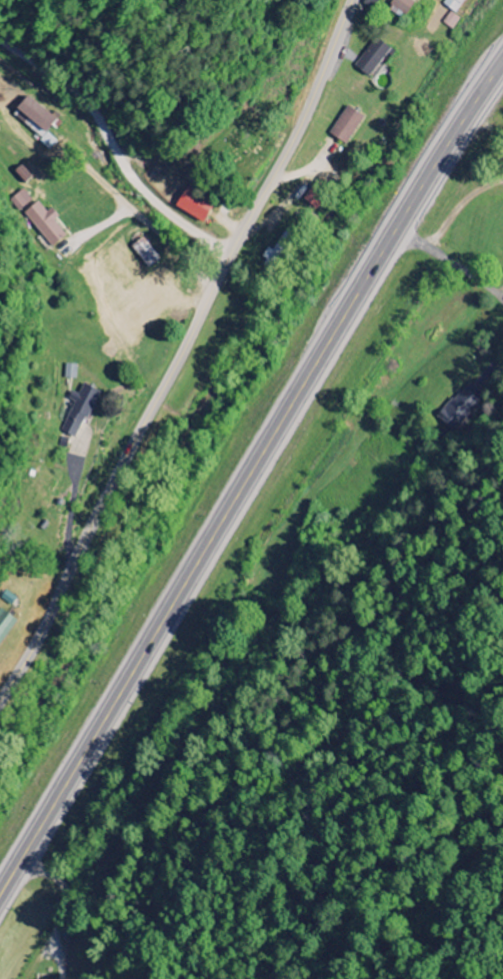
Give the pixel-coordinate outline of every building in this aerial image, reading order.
[(407,0),(392,0),(388,6),(404,17),(413,4),(407,0)] [(466,0),(445,0),(441,5),(454,15),(466,0)] [(441,23),(451,30),(459,20),(450,12),(441,23)] [(388,50),(374,39),(352,67),(366,79),(388,50)] [(34,129),(36,127),(45,135),(57,121),(28,97),(15,113),(34,129)] [(329,137),(347,146),(361,116),(343,108),(329,137)] [(174,210),(203,224),(212,203),(183,189),(174,210)] [(31,203),(25,191),(10,199),(17,211),(31,203)] [(53,222),(58,218),(51,210),(47,213),(38,202),(23,215),(51,248),(65,236),(53,222)] [(156,309),(164,318),(174,310),(167,301),(156,309)] [(75,379),(76,365),(64,365),(64,379),(75,379)] [(451,430),(485,400),(471,384),(437,415),(451,430)] [(98,392),(82,385),(77,395),(71,392),(67,401),(73,404),(60,432),(75,439),(98,392)] [(15,621),(0,610),(0,644),(15,621)]
